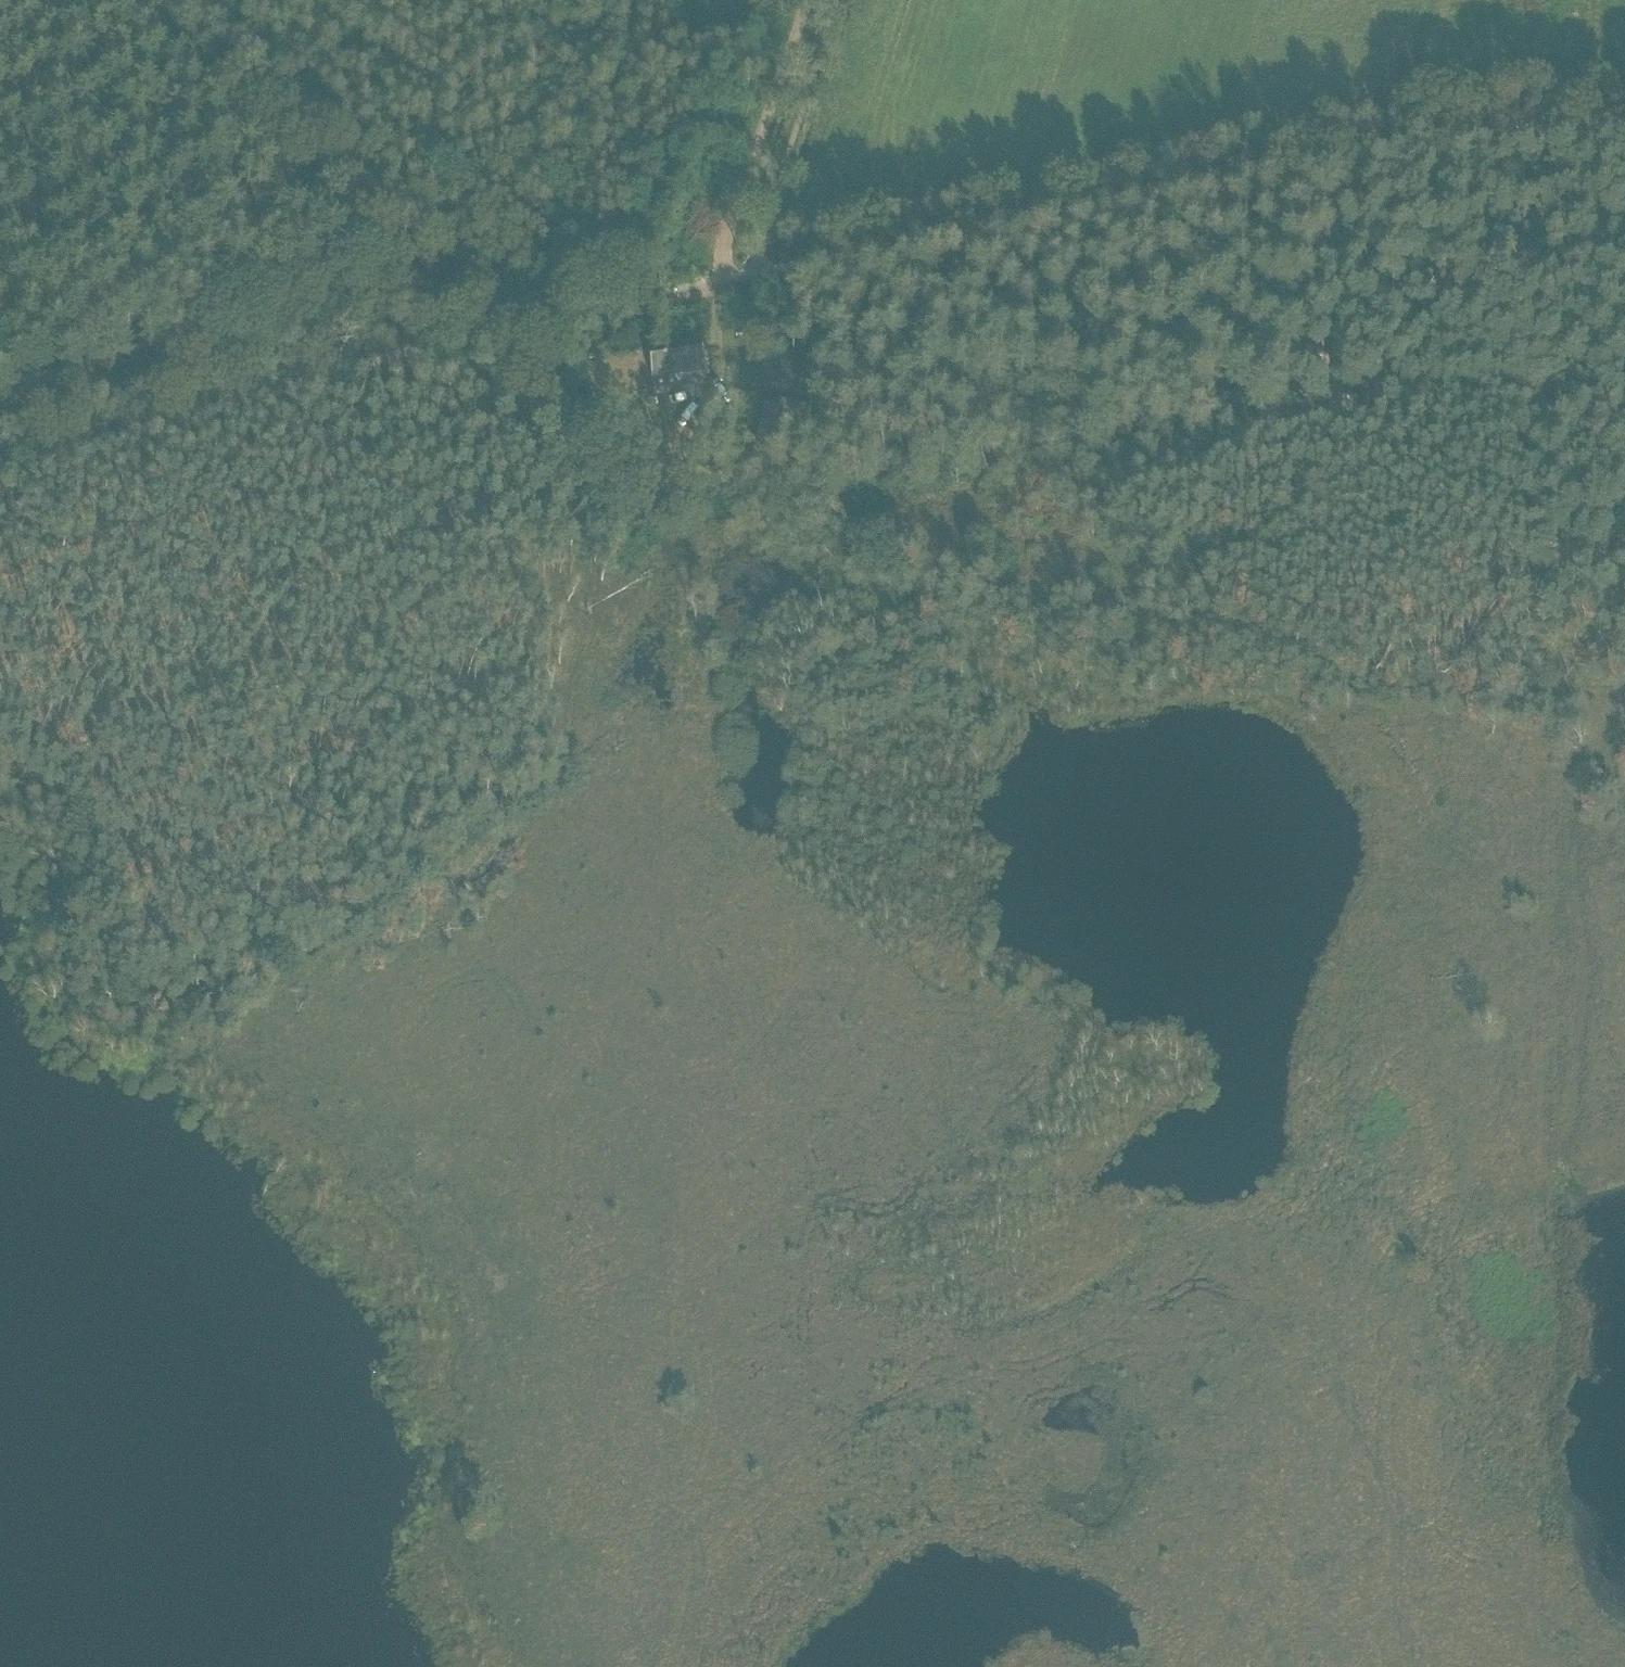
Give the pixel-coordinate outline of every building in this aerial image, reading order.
[(649,350),(652,369),(678,366),(679,374),(702,371),(699,343),(649,350)]
